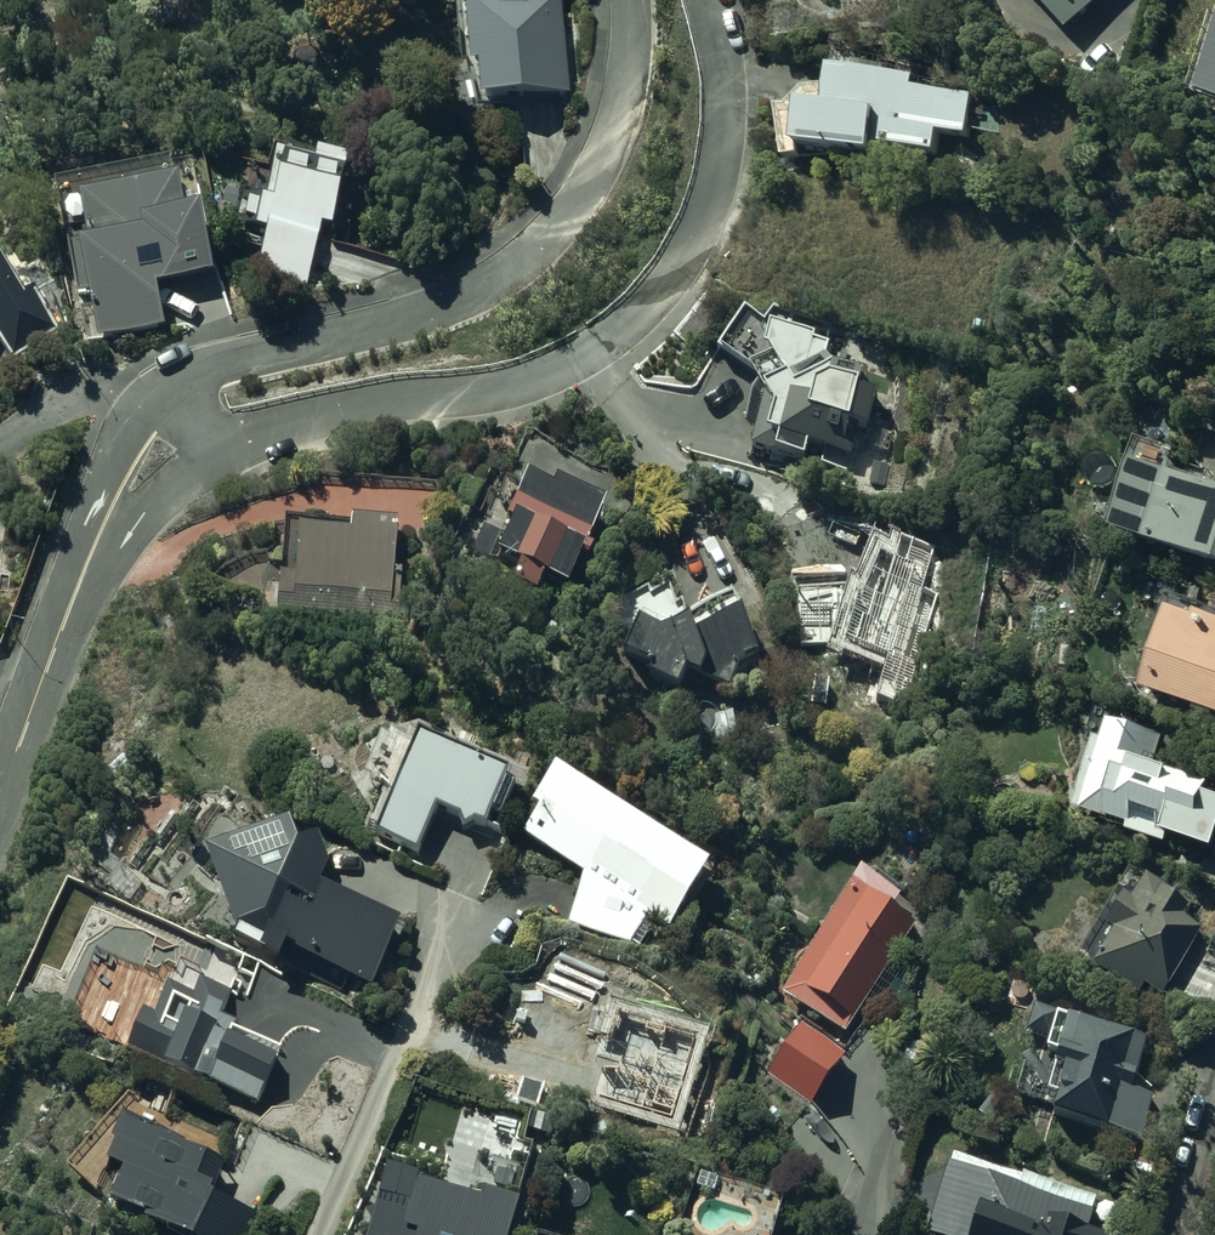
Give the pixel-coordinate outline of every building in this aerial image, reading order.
[(454,3),(462,76),(470,75),(470,79),(477,78),(481,112),(574,101),(562,0),(483,0),(454,3)] [(1067,37),(1107,0),(1034,0),(1067,37)] [(1195,92),(1214,98),(1214,23),(1195,92)] [(920,67),(834,63),(828,116),(803,113),(798,155),(877,164),(878,155),(938,162),(941,140),(970,143),(975,100),(918,94),(920,67)] [(277,158),(265,202),(245,197),(237,229),(265,236),(254,279),(306,292),(322,230),(347,237),(354,207),(340,204),(350,168),(315,159),(313,168),(277,158)] [(176,167),(78,186),(87,229),(67,234),(77,290),(90,288),(98,334),(165,322),(156,278),(215,266),(200,194),(183,197),(176,167)] [(13,364),(14,365),(55,337),(32,304),(23,310),(0,276),(0,344),(13,364)] [(770,326),(744,310),(717,354),(748,373),(762,396),(761,398),(764,402),(750,454),(775,460),(774,462),(804,468),(806,455),(848,462),(850,461),(858,434),(866,433),(881,379),(833,369),(825,357),(829,342),(816,339),(816,335),(770,326)] [(1131,470),(1112,540),(1214,568),(1214,492),(1131,470)] [(567,598),(607,510),(558,487),(555,494),(529,483),(509,527),(512,528),(507,540),(483,529),(472,554),(519,575),(513,588),(540,600),(546,588),(567,598)] [(397,583),(400,527),(352,524),(351,539),(298,536),(296,579),(278,578),(276,620),(322,622),(322,631),(373,633),(373,626),(401,629),(404,584),(397,583)] [(935,546),(907,539),(898,562),(882,556),(865,589),(799,592),(800,647),(841,644),(841,648),(853,650),(852,653),(884,651),(865,708),(901,719),(927,635),(915,632),(921,621),(924,590),(935,546)] [(1142,691),(1149,693),(1146,700),(1195,716),(1194,719),(1214,725),(1214,724),(1214,621),(1169,607),(1142,691)] [(658,640),(638,629),(623,657),(648,670),(645,674),(650,677),(648,680),(677,696),(683,685),(703,696),(707,686),(726,695),(734,680),(733,680),(758,671),(741,622),(694,639),(690,629),(658,640)] [(1098,743),(1075,816),(1108,827),(1107,832),(1166,851),(1169,842),(1214,857),(1214,854),(1214,791),(1154,772),(1164,741),(1112,725),(1106,746),(1098,743)] [(511,776),(411,736),(408,745),(394,740),(393,741),(392,742),(391,742),(390,743),(389,744),(388,745),(388,746),(387,746),(386,747),(385,748),(384,749),(384,750),(383,751),(382,752),(382,753),(381,754),(380,755),(380,757),(379,758),(379,759),(379,760),(378,761),(378,762),(378,764),(378,765),(377,766),(377,767),(377,769),(377,770),(377,771),(377,772),(377,773),(377,775),(377,776),(378,777),(383,779),(379,792),(385,794),(369,833),(376,837),(375,839),(417,856),(435,813),(459,823),(463,834),(473,829),(485,834),(491,820),(500,824),(512,792),(506,790),(511,776)] [(708,876),(556,779),(532,811),(539,816),(524,840),(583,879),(569,925),(630,944),(647,918),(670,933),(708,876)] [(297,854),(288,833),(207,865),(237,941),(234,946),(263,958),(260,966),(277,974),(284,958),(373,990),(399,929),(325,900),(320,885),(328,867),(318,845),(297,854)] [(1191,912),(1127,873),(1075,960),(1131,994),(1136,986),(1162,1002),(1200,937),(1182,926),(1191,912)] [(886,1002),(873,993),(915,929),(892,914),(899,901),(861,878),(783,995),(818,1018),(818,1017),(845,1035),(864,1006),(877,1015),(886,1002)] [(233,995),(202,983),(196,1000),(169,990),(157,1020),(144,1015),(129,1053),(165,1068),(164,1071),(257,1108),(280,1051),(234,1032),(236,1027),(223,1021),(233,995)] [(1105,1020),(1072,1012),(1067,1028),(1057,1025),(1058,1020),(1034,1013),(1026,1040),(1050,1047),(1047,1059),(1058,1062),(1047,1108),(1056,1110),(1052,1123),(1141,1145),(1154,1091),(1136,1087),(1145,1051),(1131,1048),(1132,1045),(1100,1037),(1105,1020)] [(843,1064),(801,1031),(769,1071),(811,1104),(843,1064)] [(123,1121),(111,1147),(116,1149),(107,1168),(123,1175),(110,1207),(147,1223),(144,1229),(161,1234),(253,1234),(260,1215),(214,1196),(224,1171),(181,1156),(185,1145),(157,1135),(155,1141),(152,1140),(154,1133),(123,1121)] [(1019,1194),(949,1172),(928,1234),(1091,1234),(1088,1234),(1099,1200),(1025,1176),(1019,1194)] [(517,1209),(482,1198),(480,1206),(418,1186),(411,1209),(379,1201),(370,1234),(509,1234),(517,1209)]
